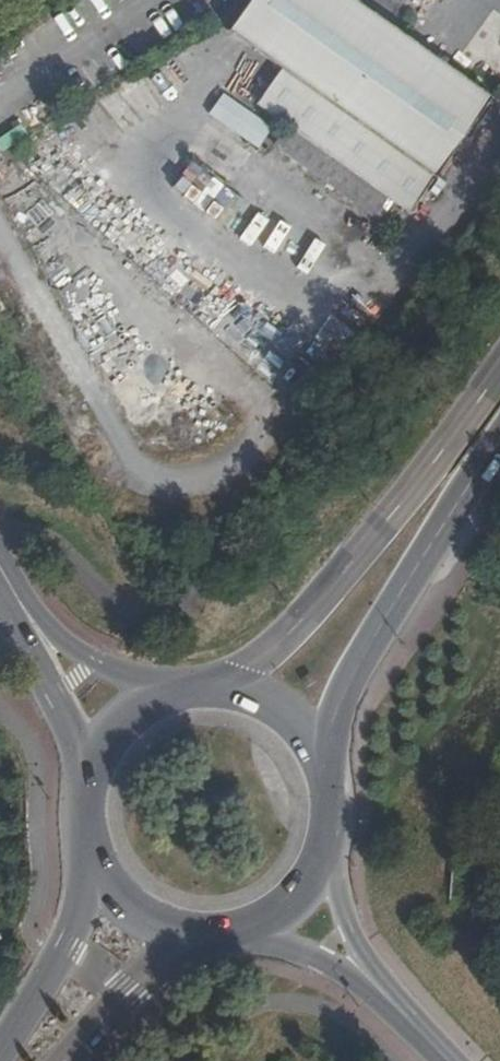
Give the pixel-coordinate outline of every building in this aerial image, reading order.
[(359,0),(248,0),(228,27),(282,66),(257,101),(287,123),(273,142),(380,219),(394,199),(410,210),(492,94),(359,0)] [(257,145),(273,123),(224,89),(209,110),(257,145)] [(194,206),(216,227),(238,203),(216,182),(194,206)]
